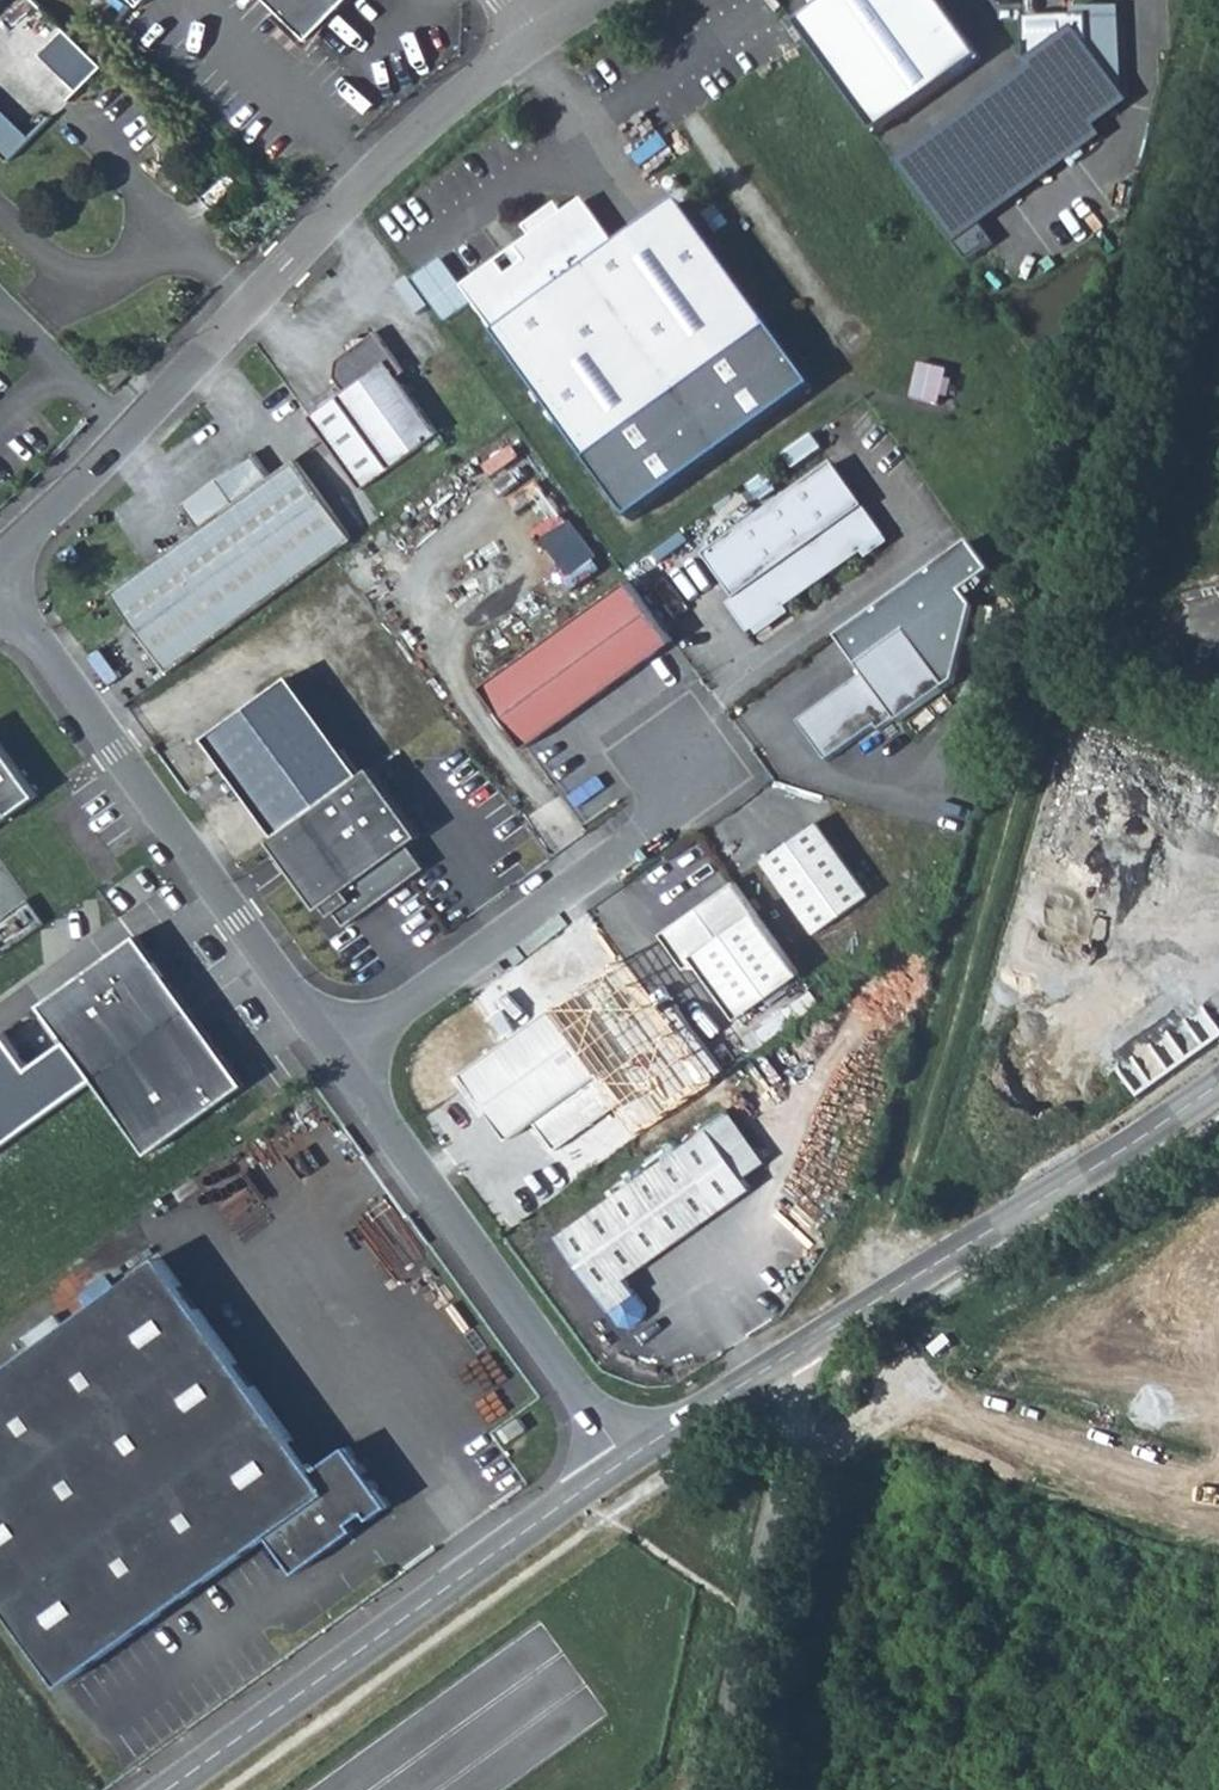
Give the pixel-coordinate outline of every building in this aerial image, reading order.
[(313,36),(349,0),(278,0),(313,36)] [(796,24),(877,135),(984,58),(942,0),(829,0),(796,24)] [(1035,66),(896,169),(969,267),(997,246),(986,231),(1107,140),(1100,130),(1133,105),(1128,99),(1122,9),(1073,13),(1073,21),(1032,24),(1035,66)] [(65,26),(42,51),(72,79),(96,54),(65,26)] [(499,264),(464,289),(632,523),(816,391),(682,204),(619,249),(585,202),(566,216),(558,206),(526,229),(533,239),(510,256),(520,270),(509,278),(499,264)] [(510,256),(499,264),(509,278),(520,270),(510,256)] [(310,416),(357,480),(386,459),(392,468),(440,433),(399,375),(406,370),(381,335),(342,363),(336,375),(347,390),(310,416)] [(123,361),(107,376),(117,386),(132,370),(123,361)] [(949,373),(921,366),(912,401),(940,408),(949,373)] [(816,433),(787,454),(798,469),(827,448),(816,433)] [(201,528),(117,589),(174,669),(354,539),(297,459),(273,476),(255,452),(184,504),(201,528)] [(357,480),(363,488),(392,468),(386,459),(357,480)] [(837,462),(788,498),(839,571),(863,554),(890,535),(837,462)] [(788,498),(705,558),(736,601),(729,606),(750,635),(755,632),(786,609),(839,571),(788,498)] [(890,535),(863,554),(867,561),(894,541),(890,535)] [(896,722),(899,726),(953,686),(974,599),(960,580),(982,564),(967,544),(836,641),(863,679),(799,727),(827,765),(876,729),(880,734),(896,722)] [(675,640),(631,582),(486,685),(528,744),(675,640)] [(786,609),(755,632),(759,638),(791,616),(786,609)] [(210,738),(280,835),(366,774),(296,676),(210,738)] [(0,744),(0,821),(37,795),(0,744)] [(423,835),(375,767),(366,774),(280,835),(273,840),(321,908),(331,901),(348,925),(428,868),(411,843),(423,835)] [(820,826),(767,865),(819,937),(872,899),(820,826)] [(804,978),(738,885),(665,938),(690,973),(700,966),(741,1023),(804,978)] [(139,938),(44,1007),(68,1040),(98,1082),(151,1155),(247,1087),(139,938)] [(627,959),(555,1010),(623,1105),(642,1131),(714,1080),(627,959)] [(555,1010),(465,1074),(496,1118),(504,1113),(519,1134),(536,1122),(557,1152),(623,1105),(555,1010)] [(68,1040),(37,1063),(11,1027),(0,1035),(0,1152),(98,1082),(68,1040)] [(714,1130),(562,1236),(625,1326),(635,1328),(648,1319),(650,1308),(629,1279),(756,1191),(714,1130)] [(0,1378),(0,1603),(63,1690),(270,1539),(298,1577),(391,1509),(348,1450),(315,1475),(159,1262),(113,1296),(87,1315),(0,1378)] [(87,1315),(113,1296),(102,1282),(76,1301),(87,1315)] [(520,1423),(500,1436),(509,1449),(528,1437),(520,1423)]
